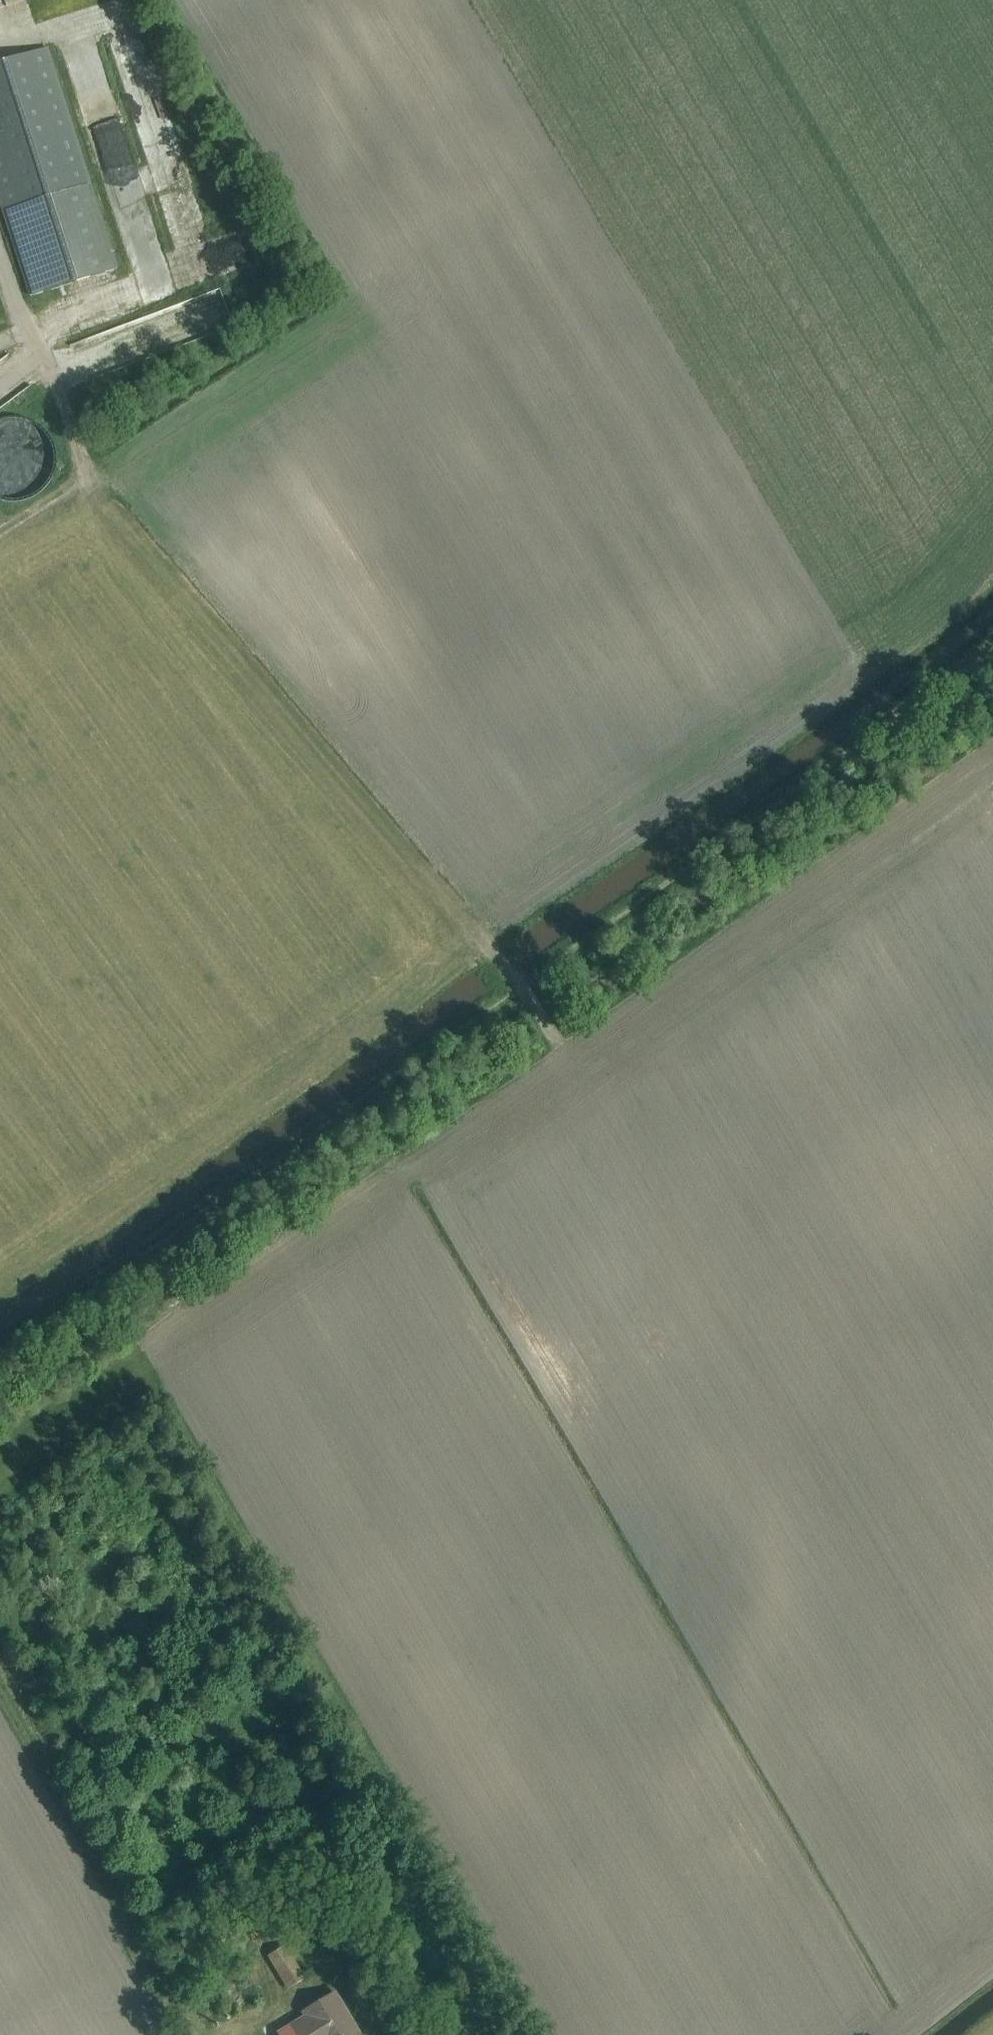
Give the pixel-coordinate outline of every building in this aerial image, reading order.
[(114,269),(45,50),(0,64),(0,191),(32,295),(114,269)] [(17,464),(0,463),(0,484),(42,487),(46,437),(19,435),(17,464)] [(287,1990),(305,1979),(285,1946),(267,1957),(287,1990)] [(357,2033),(335,1996),(305,2013),(307,2018),(281,2033),(282,2034),(354,2034),(357,2033)]
